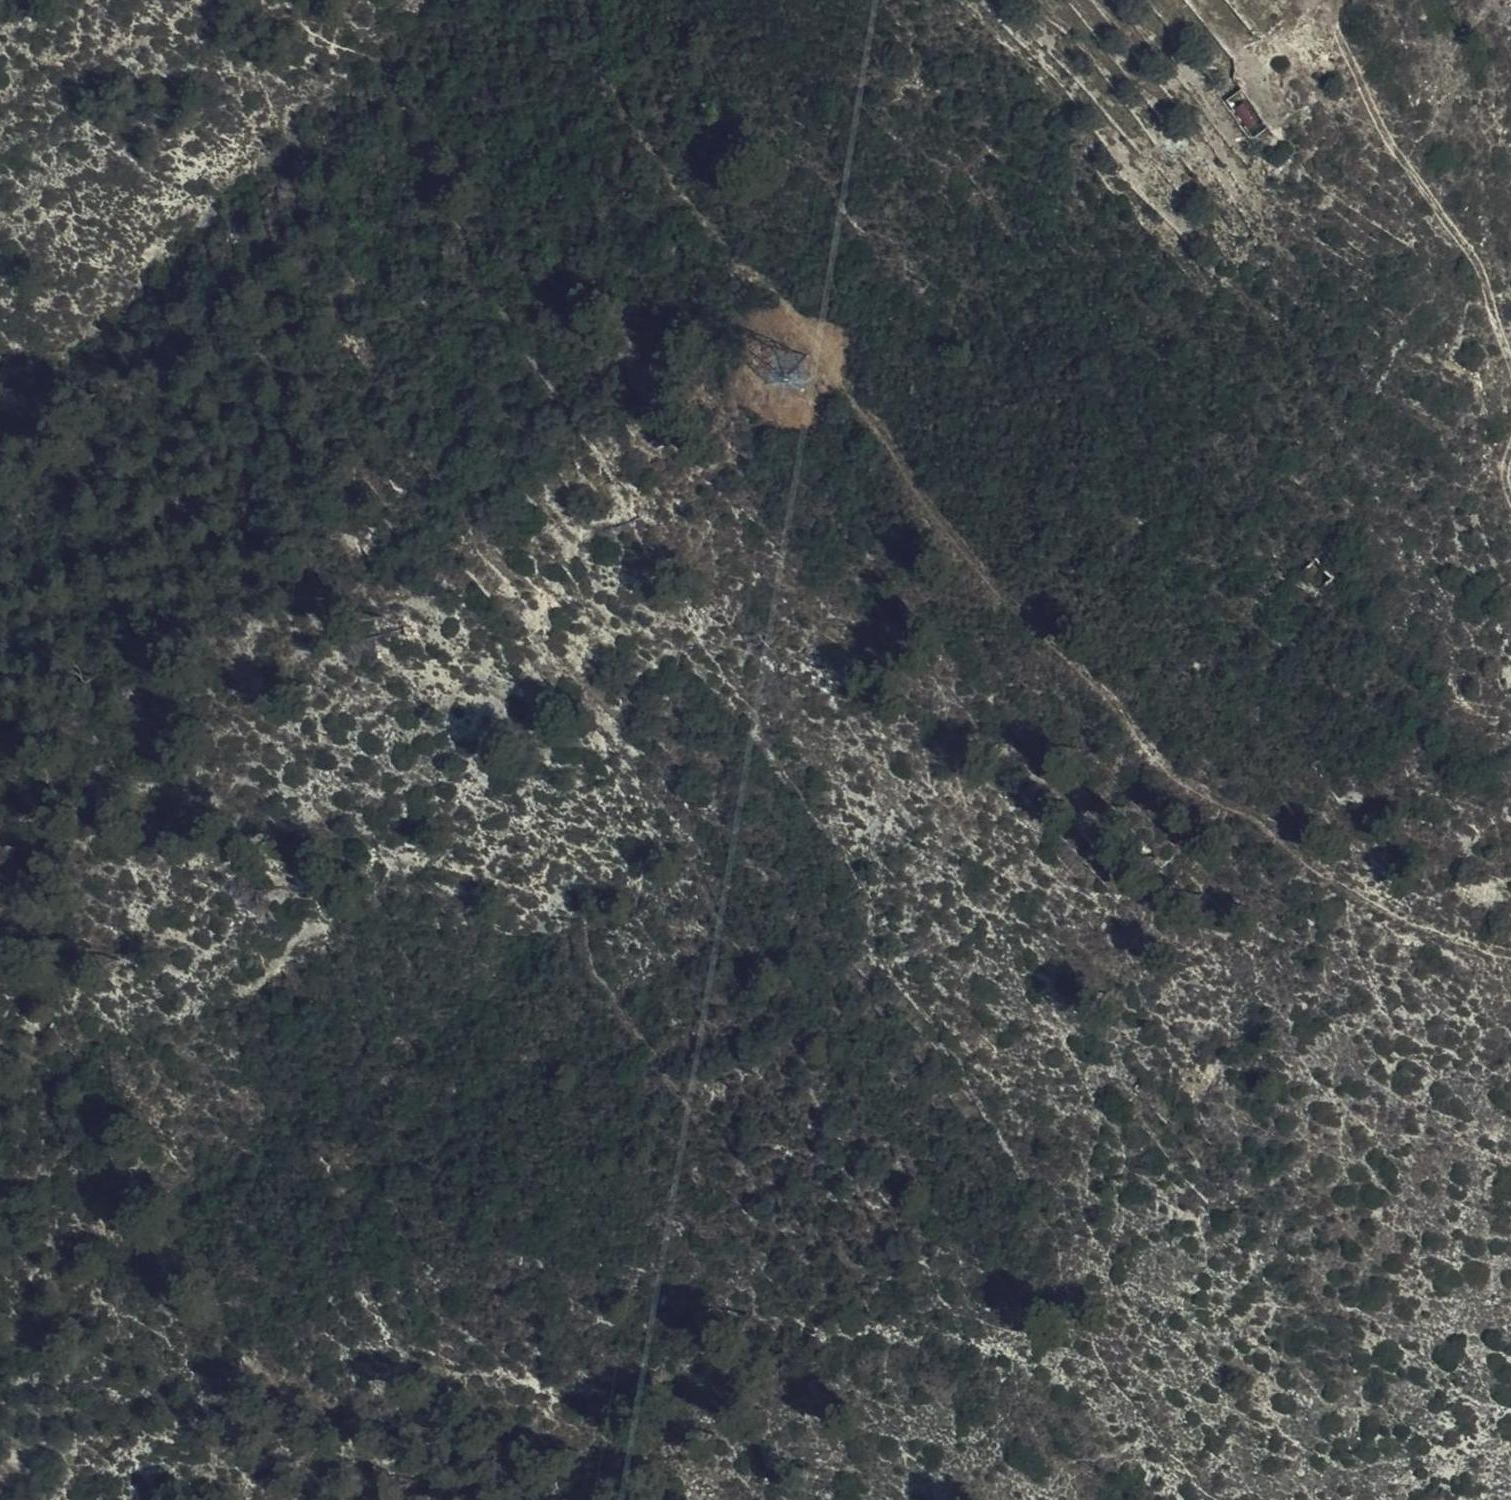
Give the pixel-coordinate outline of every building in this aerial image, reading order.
[(1315,617),(1322,610),(1334,600),(1315,580),(1296,596),(1315,617)]
